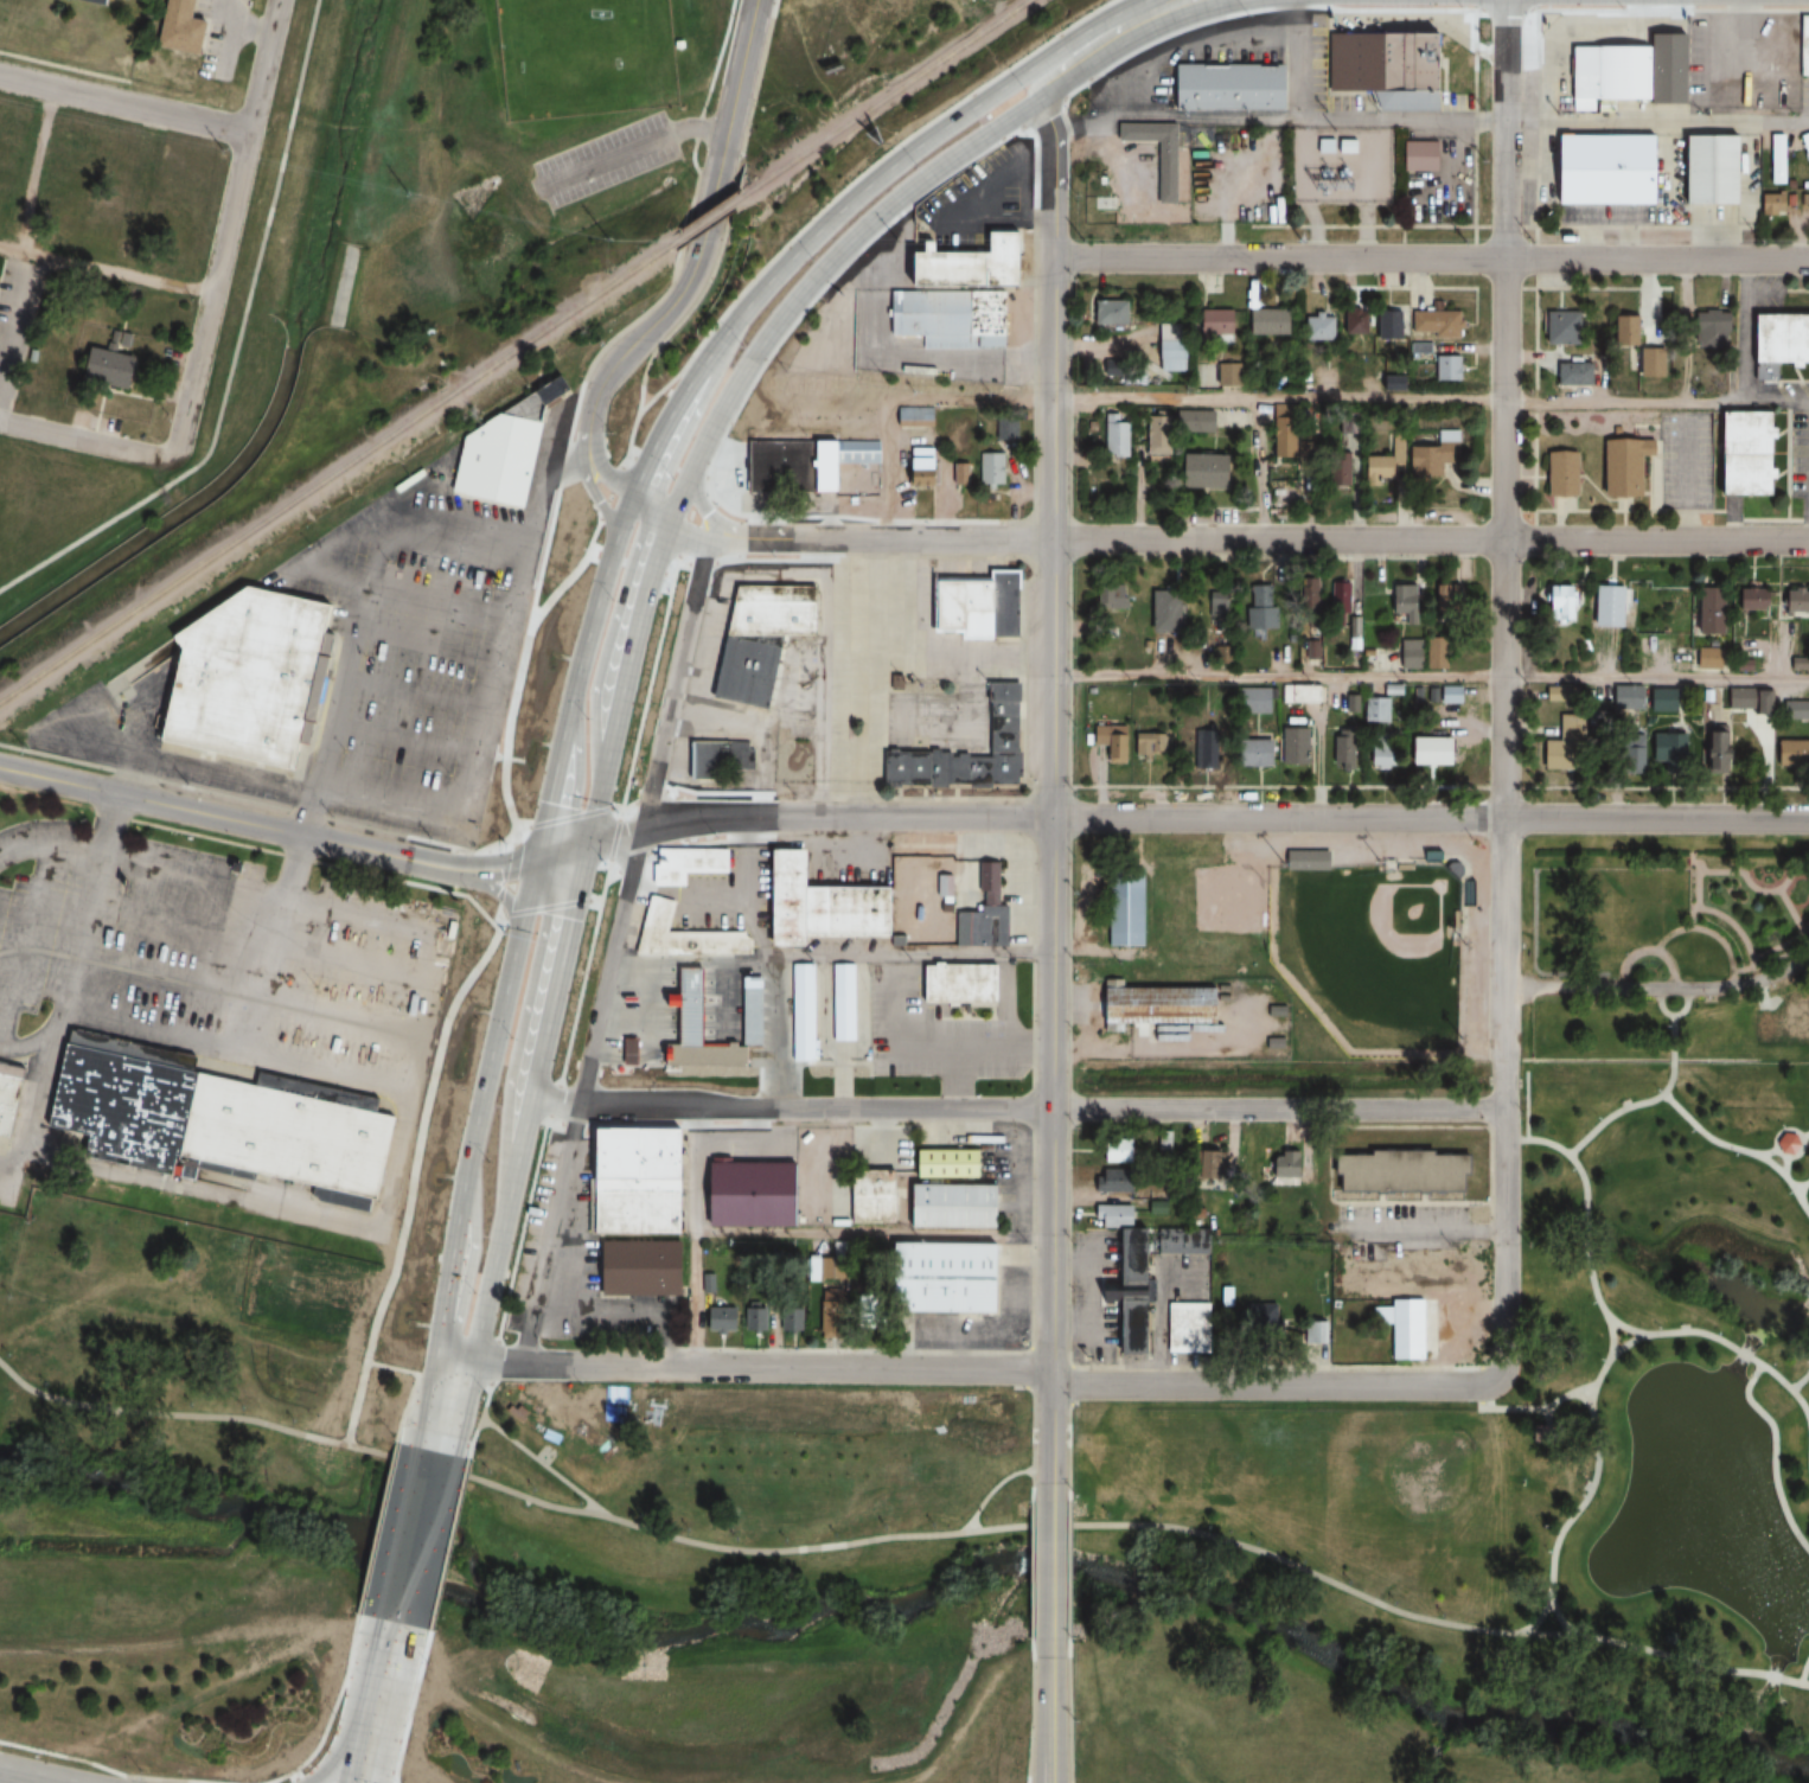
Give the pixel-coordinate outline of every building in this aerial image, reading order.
[(166,48),(209,55),(214,21),(200,18),(203,0),(173,0),(166,48)] [(1797,16),(1797,77),(1808,77),(1808,16),(1797,16)] [(1705,106),(1705,20),(1687,20),(1687,106),(1705,106)] [(1763,72),(1790,72),(1790,31),(1763,31),(1763,72)] [(1325,91),(1364,91),(1364,111),(1421,111),(1421,33),(1325,33),(1325,91)] [(1566,47),(1643,47),(1643,37),(1683,37),(1685,104),(1642,104),(1642,98),(1566,98),(1566,47)] [(1170,63),(1279,64),(1278,113),(1171,111),(1165,89),(1170,63)] [(1738,88),(1738,109),(1759,109),(1759,88),(1738,88)] [(1732,89),(1711,89),(1711,108),(1732,108),(1732,89)] [(1788,109),(1788,89),(1767,89),(1767,109),(1788,109)] [(1112,124),(1168,126),(1166,204),(1150,204),(1151,142),(1111,141),(1112,124)] [(1390,134),(1313,136),(1313,153),(1357,152),(1357,166),(1346,166),(1347,177),(1293,178),(1294,205),(1392,203),(1390,134)] [(1808,164),(1808,134),(1799,135),(1802,165),(1808,164)] [(1784,183),(1784,135),(1768,135),(1768,183),(1784,183)] [(1554,138),(1650,139),(1650,203),(1553,202),(1554,138)] [(1734,141),(1683,140),(1683,203),(1733,204),(1734,141)] [(1758,214),(1780,214),(1780,191),(1758,191),(1758,214)] [(1004,285),(1006,219),(978,218),(977,253),(939,252),(939,260),(950,260),(949,283),(1004,285)] [(918,348),(999,349),(1000,289),(884,289),(884,335),(918,335),(918,348)] [(1122,297),(1088,297),(1088,326),(1122,326),(1122,297)] [(1360,334),(1360,308),(1337,308),(1337,334),(1360,334)] [(1224,335),(1224,309),(1192,309),(1192,335),(1224,335)] [(1241,310),(1241,334),(1282,334),(1282,310),(1241,310)] [(1393,310),(1369,310),(1369,338),(1393,338),(1393,310)] [(1455,337),(1455,312),(1405,312),(1405,337),(1455,337)] [(1540,344),(1574,344),(1574,312),(1540,312),(1540,344)] [(1690,312),(1690,344),(1724,344),(1724,312),(1690,312)] [(1772,363),(1808,364),(1808,313),(1744,312),(1744,380),(1772,381),(1772,363)] [(1296,340),(1330,340),(1330,314),(1296,314),(1296,340)] [(1633,316),(1607,316),(1607,347),(1633,347),(1633,316)] [(1180,370),(1180,324),(1153,324),(1153,370),(1180,370)] [(141,357),(134,388),(90,378),(96,347),(141,357)] [(1427,355),(1427,381),(1456,381),(1456,355),(1427,355)] [(1586,382),(1586,365),(1567,365),(1567,382),(1586,382)] [(1233,366),(1219,367),(1220,386),(1234,385),(1233,366)] [(929,428),(929,408),(891,408),(891,428),(929,428)] [(1708,494),(1758,495),(1759,413),(1710,412),(1708,494)] [(498,413),(544,423),(528,506),(450,491),(461,435),(498,413)] [(1100,457),(1124,457),(1124,414),(1100,414),(1100,457)] [(1143,457),(1164,456),(1162,416),(1142,417),(1143,457)] [(1015,421),(993,421),(993,443),(1015,443),(1015,421)] [(1437,477),(1437,461),(1454,461),(1454,432),(1435,431),(1435,443),(1405,443),(1404,477),(1437,477)] [(1596,497),(1634,497),(1634,457),(1648,457),(1648,440),(1596,440),(1596,497)] [(742,441),(877,442),(877,465),(836,465),(836,491),(742,491),(742,441)] [(929,448),(903,448),(903,471),(929,471),(929,448)] [(1573,452),(1541,452),(1541,496),(1573,496),(1573,452)] [(1003,453),(977,453),(977,485),(1003,485),(1003,453)] [(1222,455),(1175,455),(1175,489),(1222,489),(1222,455)] [(1329,458),(1323,485),(1338,488),(1344,461),(1329,458)] [(963,465),(954,465),(953,484),(963,484),(963,465)] [(1016,640),(1016,574),(925,574),(925,633),(952,633),(952,640),(1016,640)] [(1302,610),(1319,610),(1319,577),(1302,577),(1302,610)] [(1348,613),(1348,583),(1334,583),(1334,613),(1348,613)] [(244,584),(340,606),(303,771),(162,739),(179,648),(171,635),(244,584)] [(1617,627),(1617,585),(1588,585),(1588,627),(1617,627)] [(1443,669),(1443,637),(1419,638),(1419,586),(1387,586),(1387,614),(1399,614),(1400,669),(1443,669)] [(1571,624),(1571,586),(1538,586),(1538,624),(1571,624)] [(731,587),(813,589),(814,632),(720,637),(731,587)] [(1442,587),(1440,600),(1452,602),(1454,589),(1442,587)] [(1730,587),(1730,611),(1766,611),(1766,587),(1730,587)] [(1777,590),(1777,613),(1808,613),(1808,590),(1777,590)] [(1691,634),(1717,634),(1717,592),(1691,592),(1691,634)] [(1243,608),(1243,630),(1267,630),(1267,596),(1249,596),(1249,608),(1243,608)] [(1207,619),(1228,619),(1228,599),(1207,599),(1207,619)] [(1146,632),(1174,632),(1174,601),(1146,601),(1146,632)] [(720,637),(707,696),(760,709),(773,647),(720,637)] [(1693,668),(1715,668),(1715,652),(1693,652),(1693,668)] [(1279,704),(1314,704),(1314,685),(1279,685),(1279,704)] [(1436,704),(1456,704),(1456,686),(1436,686),(1436,704)] [(1235,714),(1267,714),(1267,688),(1235,688),(1235,714)] [(1751,689),(1722,689),(1722,708),(1751,708),(1751,689)] [(1337,711),(1353,711),(1353,696),(1337,696),(1337,711)] [(1385,722),(1385,698),(1360,698),(1360,722),(1385,722)] [(1808,702),(1778,702),(1779,722),(1808,722),(1808,702)] [(926,786),(1014,787),(1014,715),(984,715),(984,753),(926,753),(926,786)] [(1278,728),(1278,765),(1304,765),(1304,728),(1278,728)] [(1723,731),(1702,731),(1702,774),(1723,774),(1723,731)] [(1443,733),(1415,733),(1415,774),(1443,774),(1443,733)] [(1106,761),(1124,761),(1124,734),(1106,734),(1106,761)] [(1160,734),(1129,734),(1129,756),(1160,756),(1160,734)] [(1337,762),(1337,771),(1353,771),(1353,734),(1330,734),(1330,762),(1337,762)] [(1386,768),(1386,735),(1368,735),(1368,768),(1386,768)] [(1679,759),(1679,735),(1648,735),(1648,759),(1679,759)] [(1615,736),(1615,773),(1643,773),(1643,736),(1615,736)] [(695,740),(750,737),(750,747),(754,747),(755,767),(724,767),(724,777),(696,778),(695,740)] [(1270,739),(1230,739),(1230,766),(1270,766),(1270,739)] [(1806,767),(1806,741),(1773,742),(1773,767),(1806,767)] [(1538,771),(1577,771),(1577,743),(1538,743),(1538,771)] [(877,787),(922,787),(922,752),(877,752),(877,787)] [(722,849),(722,873),(679,873),(679,886),(648,886),(648,863),(654,863),(654,849),(722,849)] [(1323,850),(1280,850),(1280,871),(1323,871),(1323,850)] [(952,911),(952,947),(1002,947),(1002,905),(995,905),(995,862),(962,862),(962,892),(976,892),(976,912),(952,911)] [(906,901),(926,901),(926,874),(906,874),(906,901)] [(1139,874),(1104,874),(1104,947),(1139,947),(1139,874)] [(793,887),(793,937),(885,937),(885,887),(793,887)] [(644,896),(669,902),(661,931),(740,932),(740,935),(747,940),(747,957),(629,956),(644,896)] [(916,964),(916,1006),(991,1007),(991,965),(916,964)] [(788,1062),(814,1062),(814,965),(788,965),(788,1062)] [(852,965),(827,965),(827,1041),(852,1041),(852,965)] [(682,967),(703,967),(702,1044),(747,1046),(746,1067),(665,1066),(666,1043),(680,1044),(682,967)] [(774,1045),(774,980),(759,981),(759,978),(736,978),(736,1046),(774,1045)] [(1117,989),(1117,981),(1095,981),(1096,1024),(1203,1023),(1203,988),(1117,989)] [(209,1074),(199,1072),(203,1056),(78,1029),(75,1043),(63,1041),(44,1129),(89,1138),(84,1157),(180,1177),(185,1153),(190,1155),(209,1074)] [(618,1065),(632,1065),(632,1041),(618,1041),(618,1065)] [(14,1135),(0,1131),(0,1061),(30,1068),(14,1135)] [(401,1116),(382,1111),(384,1098),(263,1071),(260,1086),(209,1074),(190,1155),(188,1159),(203,1163),(204,1157),(383,1197),(401,1116)] [(596,1130),(680,1131),(680,1194),(596,1193),(596,1130)] [(1788,1155),(1795,1146),(1791,1137),(1778,1135),(1772,1144),(1777,1153),(1788,1155)] [(1130,1163),(1130,1140),(1097,1140),(1097,1163),(1130,1163)] [(970,1179),(970,1150),(909,1150),(909,1179),(970,1179)] [(1191,1175),(1220,1175),(1220,1151),(1191,1151),(1191,1175)] [(1264,1153),(1264,1186),(1300,1186),(1300,1153),(1264,1153)] [(1459,1194),(1458,1153),(1329,1153),(1329,1194),(1459,1194)] [(792,1165),(792,1227),(702,1227),(702,1167),(792,1165)] [(1127,1192),(1127,1169),(1092,1169),(1092,1192),(1127,1192)] [(846,1170),(846,1224),(890,1224),(890,1170),(846,1170)] [(920,1181),(1011,1182),(1011,1226),(920,1225),(920,1181)] [(1146,1215),(1164,1215),(1164,1191),(1146,1191),(1146,1215)] [(680,1194),(680,1236),(595,1236),(596,1193),(680,1194)] [(1149,1227),(1148,1354),(1124,1354),(1124,1302),(1112,1302),(1112,1274),(1124,1274),(1124,1227),(1149,1227)] [(1206,1229),(1158,1229),(1158,1256),(1186,1256),(1186,1274),(1205,1274),(1206,1229)] [(1008,1245),(900,1242),(897,1312),(1006,1315),(1008,1245)] [(680,1244),(680,1297),(600,1297),(600,1244),(680,1244)] [(1390,1262),(1340,1261),(1340,1285),(1462,1285),(1462,1250),(1390,1250),(1390,1262)] [(744,1328),(766,1328),(766,1296),(744,1296),(744,1328)] [(1421,1360),(1421,1301),(1371,1300),(1370,1322),(1388,1322),(1388,1360),(1421,1360)] [(1204,1303),(1204,1353),(1164,1353),(1164,1303),(1204,1303)] [(1272,1305),(1245,1305),(1245,1331),(1272,1331),(1272,1305)] [(1356,1315),(1354,1306),(1339,1310),(1340,1318),(1356,1315)] [(735,1308),(701,1308),(701,1333),(735,1333),(735,1308)] [(801,1309),(782,1309),(782,1332),(801,1331),(801,1309)] [(1328,1344),(1328,1321),(1302,1321),(1302,1344),(1328,1344)]
